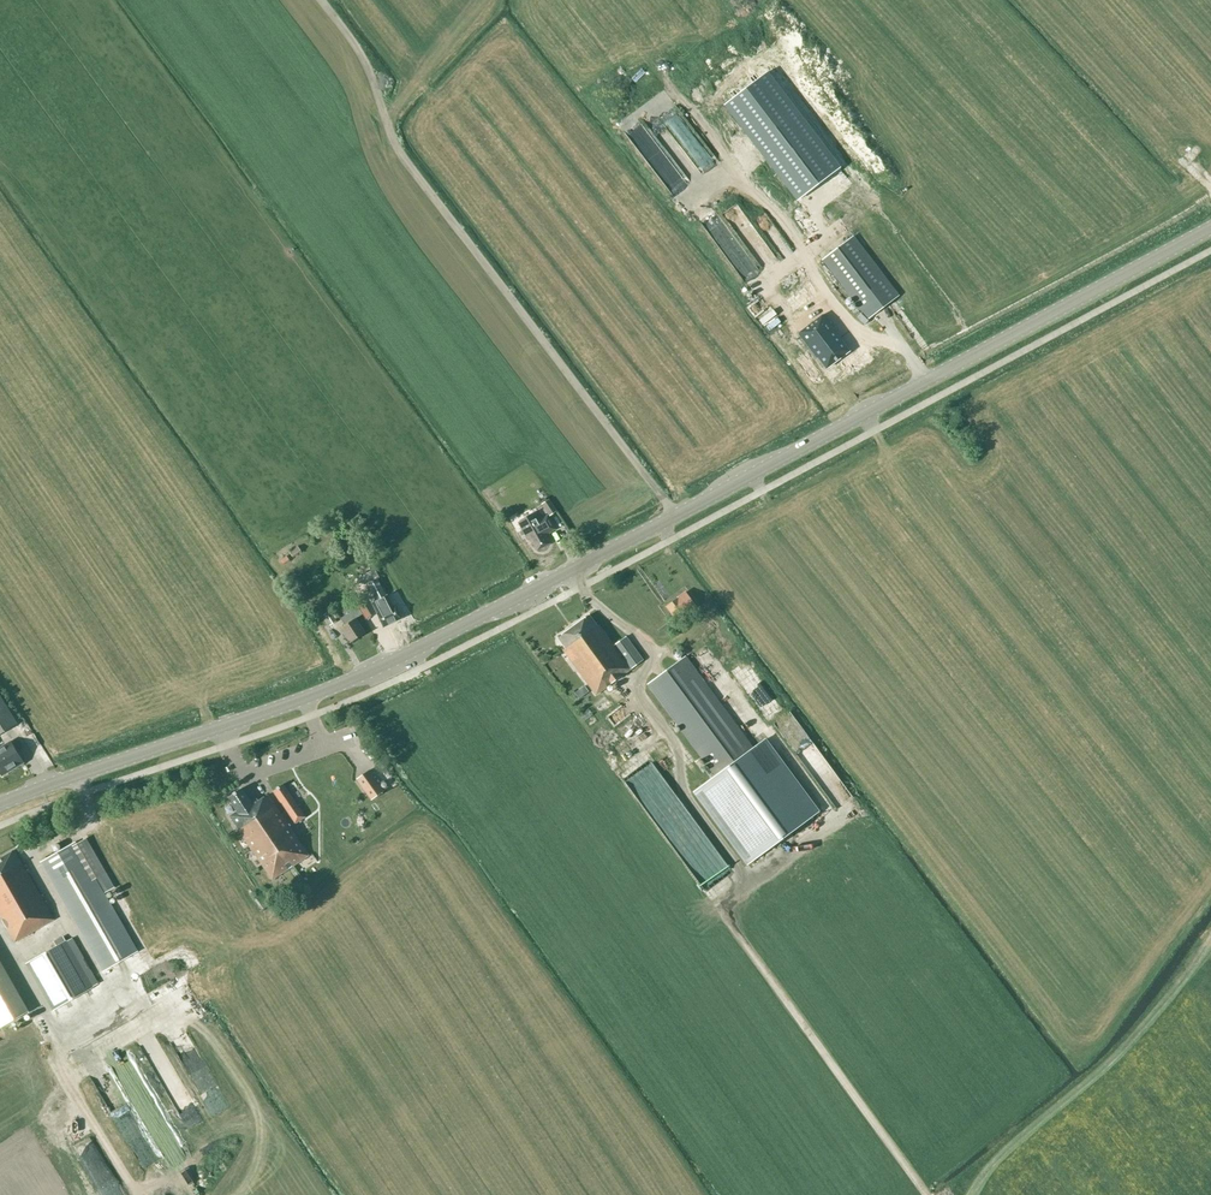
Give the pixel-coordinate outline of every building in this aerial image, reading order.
[(841,165),(768,69),(726,101),(799,197),(841,165)] [(717,205),(727,198),(723,193),(713,200),(717,205)] [(738,204),(725,210),(747,258),(760,251),(738,204)] [(775,237),(769,218),(756,222),(759,234),(769,231),(771,238),(775,237)] [(710,236),(722,230),(717,220),(705,226),(710,236)] [(867,319),(898,295),(853,236),(822,259),(867,319)] [(904,306),(892,315),(904,330),(915,321),(904,306)] [(822,313),(797,332),(816,358),(817,357),(825,367),(848,350),(840,339),(841,338),(822,313)] [(528,499),(536,501),(538,492),(531,490),(528,499)] [(557,511),(549,498),(541,504),(549,516),(557,511)] [(556,529),(547,514),(536,520),(536,522),(522,530),(527,540),(530,539),(537,551),(551,543),(546,535),(556,529)] [(282,570),(302,560),(297,552),(290,556),(288,554),(277,560),(282,570)] [(386,594),(378,578),(367,583),(376,600),(375,601),(380,612),(377,613),(383,627),(402,618),(395,604),(393,605),(387,593),(386,594)] [(676,620),(695,606),(685,592),(666,606),(676,620)] [(362,613),(356,603),(347,609),(349,612),(340,618),(345,625),(340,628),(350,643),(366,632),(356,617),(362,613)] [(338,613),(335,607),(323,615),(329,625),(336,621),(333,616),(338,613)] [(597,626),(589,614),(558,637),(566,649),(563,650),(596,695),(621,676),(620,674),(629,667),(630,669),(643,660),(625,636),(613,645),(599,625),(597,626)] [(753,748),(685,656),(647,684),(715,776),(695,790),(748,862),(817,812),(764,740),(753,748)] [(741,657),(730,665),(753,699),(764,692),(741,657)] [(18,723),(0,695),(0,734),(18,723)] [(748,710),(743,717),(754,724),(758,718),(748,710)] [(11,740),(0,746),(0,773),(2,776),(25,763),(11,740)] [(618,768),(627,758),(618,750),(609,760),(618,768)] [(649,755),(635,764),(646,779),(659,769),(649,755)] [(384,790),(369,769),(356,778),(371,800),(384,790)] [(294,823),(304,817),(281,785),(272,791),(294,823)] [(230,816),(236,825),(235,825),(272,880),(309,855),(267,794),(259,801),(257,798),(251,802),(241,788),(228,797),(237,811),(230,816)] [(107,872),(87,837),(76,843),(75,841),(40,861),(103,971),(138,951),(96,878),(107,872)] [(28,874),(14,850),(0,858),(0,916),(15,942),(54,919),(28,874)] [(65,940),(62,935),(50,943),(53,947),(26,963),(52,1010),(93,987),(66,939),(65,940)] [(0,959),(0,1025),(29,1009),(0,959)] [(162,1002),(166,1010),(187,999),(182,991),(162,1002)] [(185,1008),(192,1021),(204,1015),(197,1001),(185,1008)]
